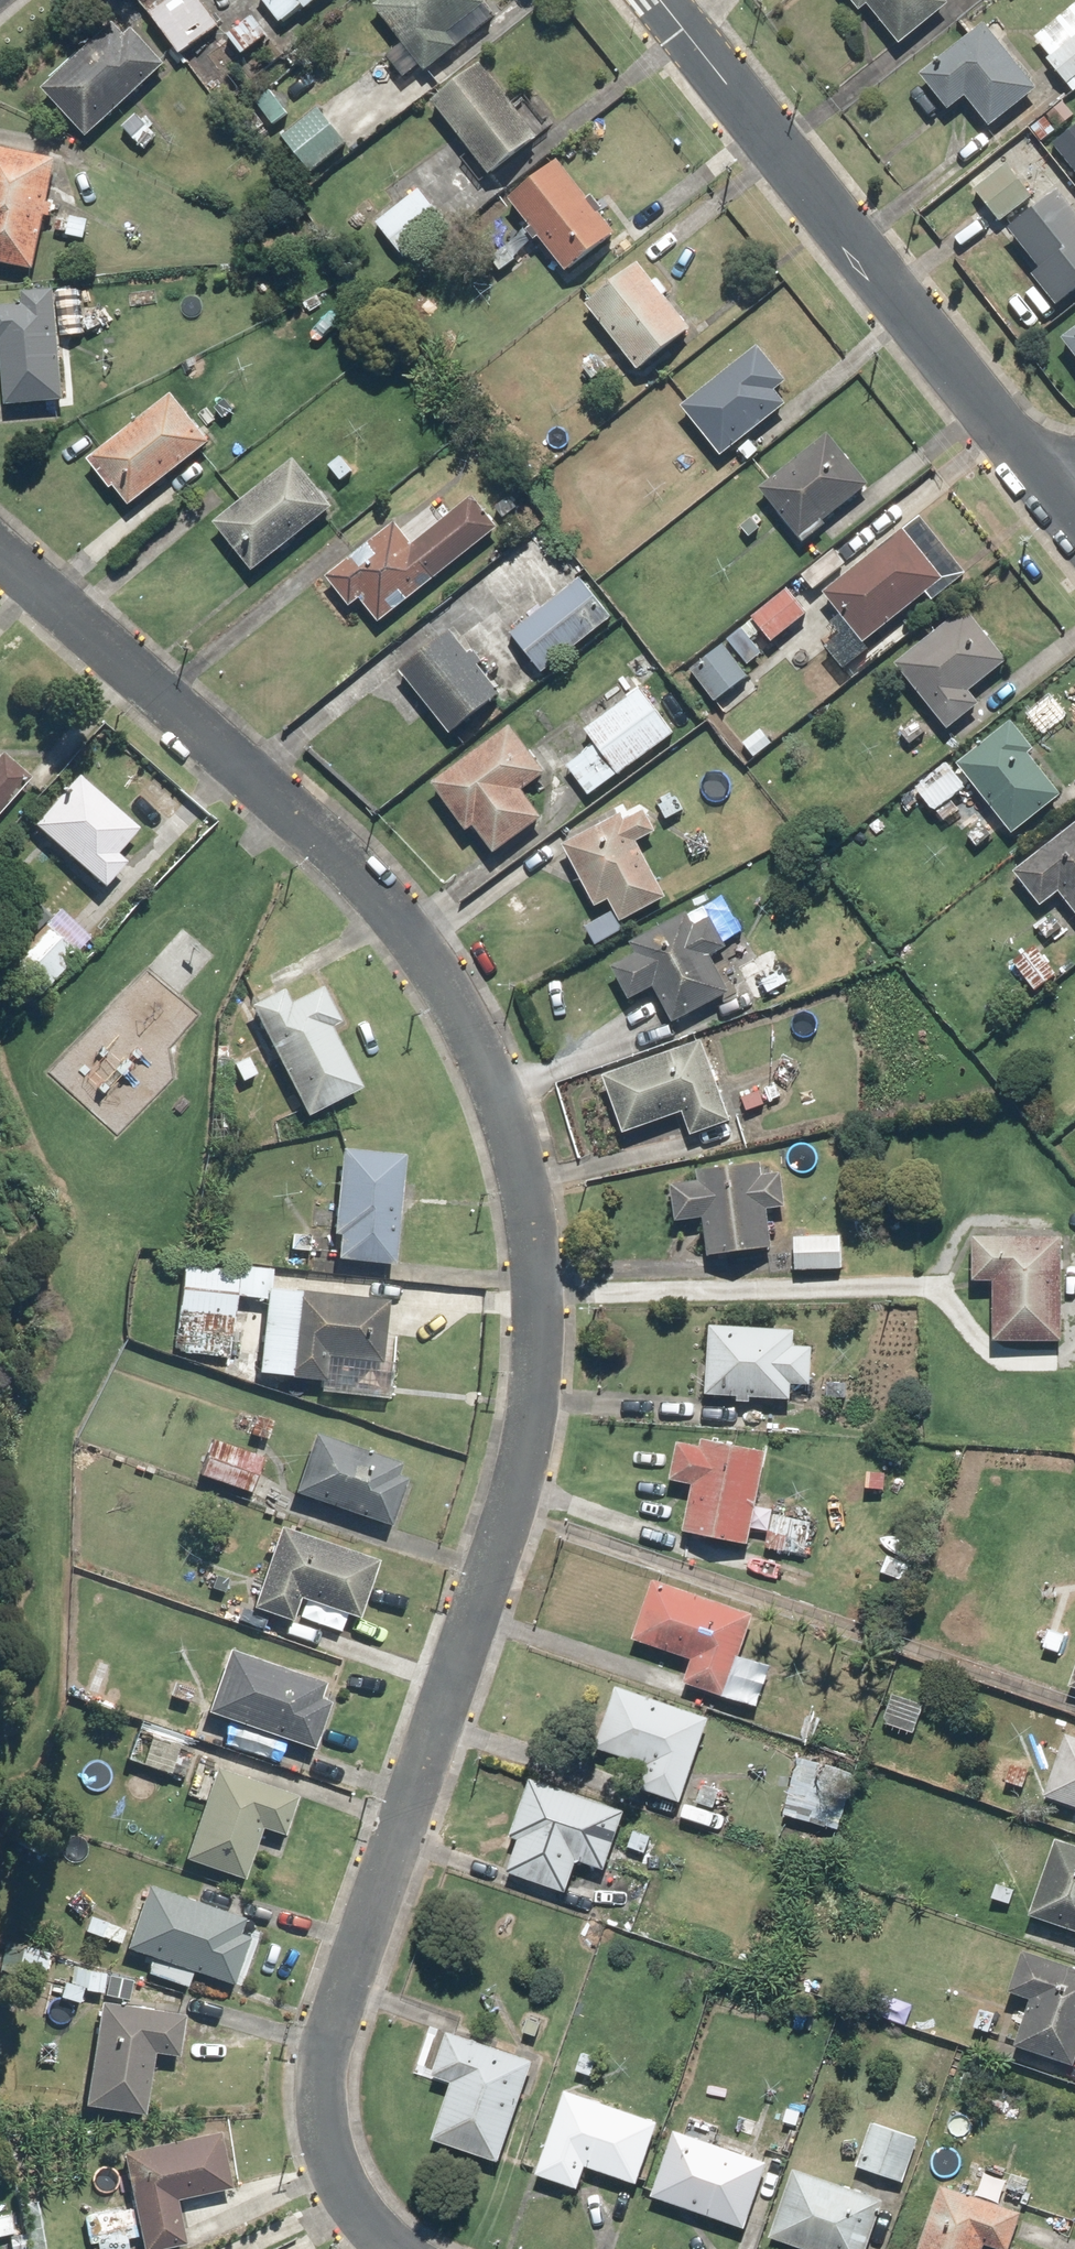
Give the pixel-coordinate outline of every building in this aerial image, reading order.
[(151,11),(184,54),(223,24),(204,0),(164,0),(151,11)] [(284,23),(313,0),(266,0),(284,23)] [(489,0),(382,0),(378,3),(405,38),(387,52),(405,76),(421,64),(427,70),(500,14),(489,0)] [(950,0),(855,0),(861,8),(871,0),(902,40),(952,2),(950,0)] [(1074,77),(1074,4),(1035,37),(1071,80),(1074,77)] [(246,53),(267,32),(252,16),(231,36),(246,53)] [(89,134),(167,61),(134,26),(127,33),(113,19),(43,85),(89,134)] [(1038,86),(987,21),(923,71),(951,107),(968,94),(991,123),(1038,86)] [(487,58),(433,97),(490,174),(544,134),(487,58)] [(292,110),(271,89),(256,103),(277,125),(292,110)] [(350,145),(318,105),(281,134),(312,174),(350,145)] [(1055,142),(1074,167),(1074,126),(1055,142)] [(0,144),(0,258),(35,265),(44,218),(52,220),(64,157),(0,144)] [(561,158),(512,197),(570,269),(619,229),(561,158)] [(1002,220),(1034,195),(1010,164),(978,189),(1002,220)] [(451,224),(421,185),(377,220),(408,258),(451,224)] [(1061,187),(1013,227),(1044,265),(1034,272),(1060,304),(1074,292),(1074,205),(1061,187)] [(638,259),(586,301),(641,368),(693,326),(638,259)] [(3,337),(6,403),(66,400),(63,343),(83,342),(81,296),(59,297),(58,288),(23,289),(24,303),(0,304),(0,337),(3,337)] [(1066,336),(1074,349),(1074,329),(1066,336)] [(786,376),(758,344),(684,406),(726,456),(789,403),(775,386),(786,376)] [(213,442),(174,392),(92,456),(131,506),(213,442)] [(871,481),(830,432),(763,488),(779,507),(774,511),(802,545),(828,524),(825,520),(871,481)] [(335,504),(296,456),(218,520),(257,568),(335,504)] [(415,539),(399,519),(328,574),(354,606),(363,599),(382,623),(503,529),(475,493),(415,539)] [(869,640),(946,575),(905,526),(828,591),(845,611),(834,621),(843,631),(828,645),(847,667),(873,645),(869,640)] [(544,673),(613,615),(581,576),(511,634),(544,673)] [(789,588),(735,633),(747,647),(766,631),(773,640),(809,611),(789,588)] [(1011,657),(966,606),(897,665),(950,727),(981,701),(972,691),(1011,657)] [(450,629),(403,668),(455,731),(503,691),(450,629)] [(728,641),(692,668),(718,703),(754,677),(728,641)] [(592,794),(676,731),(643,687),(587,729),(597,743),(569,764),(592,794)] [(1038,744),(1014,717),(960,763),(1018,831),(1066,790),(1032,749),(1038,744)] [(551,770),(513,722),(434,785),(471,832),(478,827),(497,851),(543,815),(524,791),(551,770)] [(37,779),(7,751),(0,759),(0,817),(37,779)] [(144,830),(81,774),(37,824),(108,888),(131,863),(122,854),(144,830)] [(645,803),(566,843),(597,904),(611,897),(623,922),(669,899),(640,842),(659,832),(645,803)] [(1016,870),(1045,905),(1061,893),(1074,910),(1074,822),(1016,870)] [(635,997),(655,984),(679,1022),(733,989),(712,956),(735,942),(708,898),(635,943),(639,950),(615,965),(635,997)] [(39,997),(81,954),(45,918),(3,962),(39,997)] [(1038,947),(1018,963),(1040,990),(1060,974),(1038,947)] [(772,948),(739,968),(759,1001),(792,980),(772,948)] [(285,984),(251,1001),(309,1115),(365,1087),(335,1025),(345,1020),(327,982),(293,999),(285,984)] [(707,1038),(604,1073),(624,1132),(685,1111),(693,1132),(734,1118),(707,1038)] [(396,1262),(408,1152),(344,1146),(335,1232),(341,1233),(339,1256),(396,1262)] [(678,1220),(707,1218),(710,1252),(774,1247),(770,1205),(787,1204),(784,1170),(767,1171),(766,1156),(702,1161),(704,1179),(675,1181),(678,1220)] [(797,1235),(797,1267),(843,1268),(843,1236),(797,1235)] [(1067,1237),(979,1237),(978,1281),(995,1281),(995,1336),(1066,1337),(1067,1237)] [(239,1295),(270,1298),(271,1287),(273,1269),(238,1265),(238,1270),(184,1265),(175,1352),(228,1357),(226,1372),(248,1379),(254,1323),(236,1322),(239,1295)] [(390,1299),(271,1287),(270,1298),(262,1373),(323,1379),(322,1391),(393,1398),(399,1336),(387,1335),(390,1299)] [(797,1326),(713,1323),(710,1394),(741,1395),(740,1399),(754,1400),(755,1395),(793,1397),(794,1382),(813,1383),(814,1346),(796,1345),(797,1326)] [(413,1466),(314,1435),(294,1496),(394,1527),(413,1466)] [(751,1543),(768,1449),(707,1437),(706,1447),(681,1442),(674,1481),(695,1485),(687,1531),(751,1543)] [(264,1458),(214,1440),(202,1475),(252,1493),(264,1458)] [(383,1559),(282,1524),(254,1606),(296,1621),(303,1599),(363,1620),(383,1559)] [(755,1612),(656,1579),(636,1638),(693,1657),(686,1680),(729,1694),(734,1679),(757,1687),(768,1656),(743,1648),(755,1612)] [(232,1644),(208,1711),(316,1750),(336,1696),(325,1693),(330,1680),(232,1644)] [(713,1717),(619,1684),(599,1743),(658,1764),(648,1792),(682,1803),(713,1717)] [(929,1703),(890,1691),(879,1725),(918,1737),(929,1703)] [(190,1737),(141,1719),(127,1758),(176,1776),(190,1737)] [(1068,1730),(1048,1796),(1074,1804),(1074,1732),(1068,1730)] [(857,1765),(801,1753),(787,1815),(843,1827),(857,1765)] [(303,1794),(216,1766),(186,1859),(250,1880),(267,1828),(290,1836),(303,1794)] [(631,1805),(535,1775),(516,1836),(523,1838),(512,1873),(571,1892),(581,1859),(610,1868),(631,1805)] [(1059,1835),(1032,1916),(1074,1930),(1074,1840),(1059,1835)] [(148,1884),(127,1946),(234,1983),(251,1934),(243,1932),(247,1918),(148,1884)] [(1029,1949),(1015,1992),(1035,1999),(1020,2046),(1074,2065),(1074,1964),(1029,1949)] [(148,2114),(157,2054),(182,2057),(188,2015),(101,2003),(86,2105),(148,2114)] [(537,2059),(450,2030),(434,2075),(454,2082),(434,2140),(501,2163),(537,2059)] [(1028,2101),(977,2088),(971,2110),(1023,2123),(1028,2101)] [(580,2187),(589,2164),(640,2182),(661,2121),(568,2089),(539,2173),(580,2187)] [(858,2163),(896,2178),(906,2153),(902,2152),(910,2132),(877,2119),(858,2163)] [(769,2162),(679,2129),(655,2195),(745,2228),(769,2162)] [(124,2153),(145,2248),(157,2248),(189,2242),(180,2200),(235,2187),(223,2131),(124,2153)] [(798,2167),(773,2236),(811,2248),(871,2248),(889,2200),(798,2167)] [(1041,2179),(1012,2168),(1004,2188),(1033,2199),(1041,2179)] [(944,2182),(921,2248),(986,2248),(987,2245),(999,2248),(1012,2248),(1026,2210),(944,2182)] [(95,2232),(99,2248),(131,2248),(126,2225),(95,2232)]
